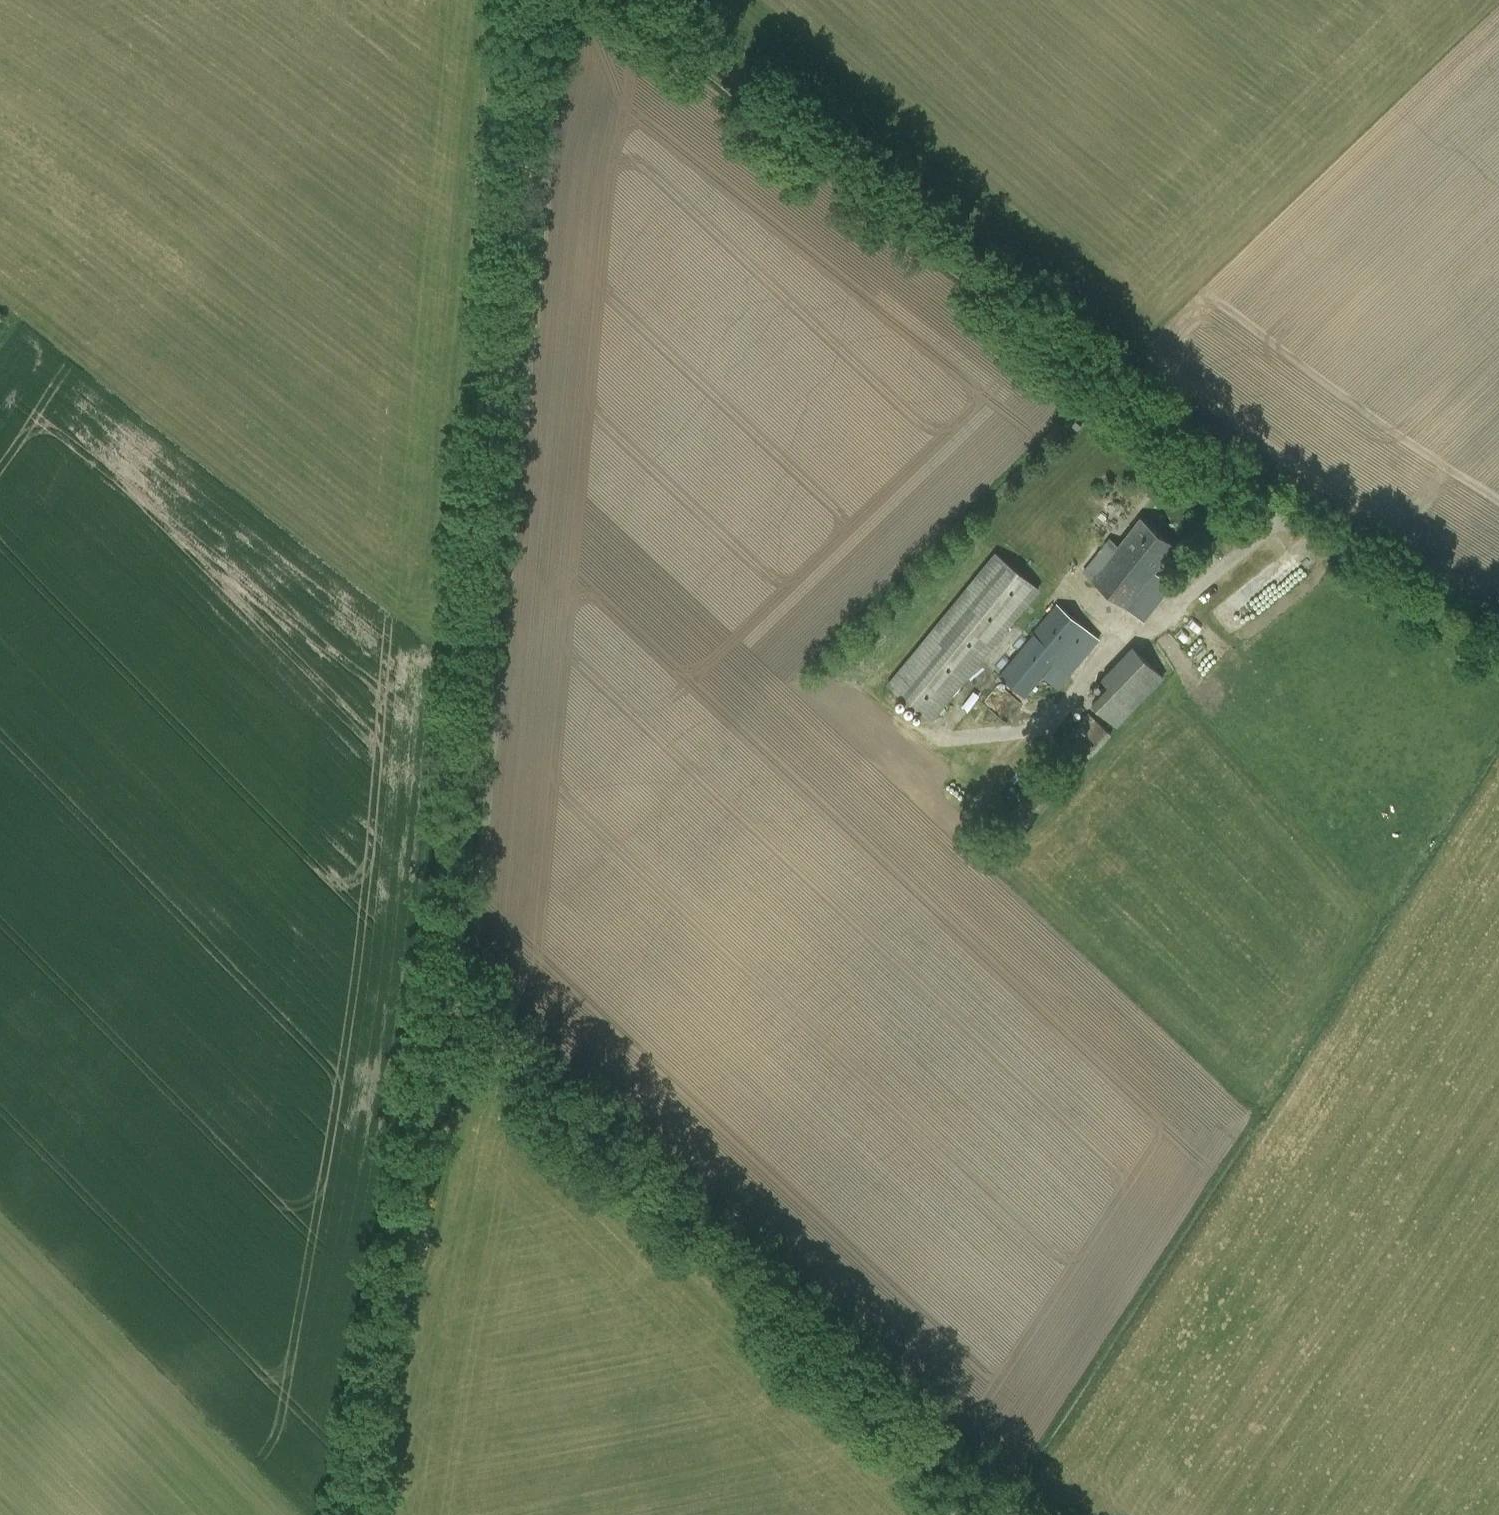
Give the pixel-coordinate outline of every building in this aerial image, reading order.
[(1141,516),(1119,544),(1110,538),(1084,571),(1144,619),(1172,584),(1155,571),(1176,545),(1141,516)] [(932,721),(1040,588),(995,551),(887,684),(932,721)] [(1059,688),(1101,637),(1057,601),(998,673),(1027,696),(1043,675),(1059,688)] [(1112,718),(1159,670),(1133,645),(1103,677),(1107,680),(1092,699),(1112,718)] [(1085,763),(1113,733),(1089,711),(1062,740),(1085,763)]
